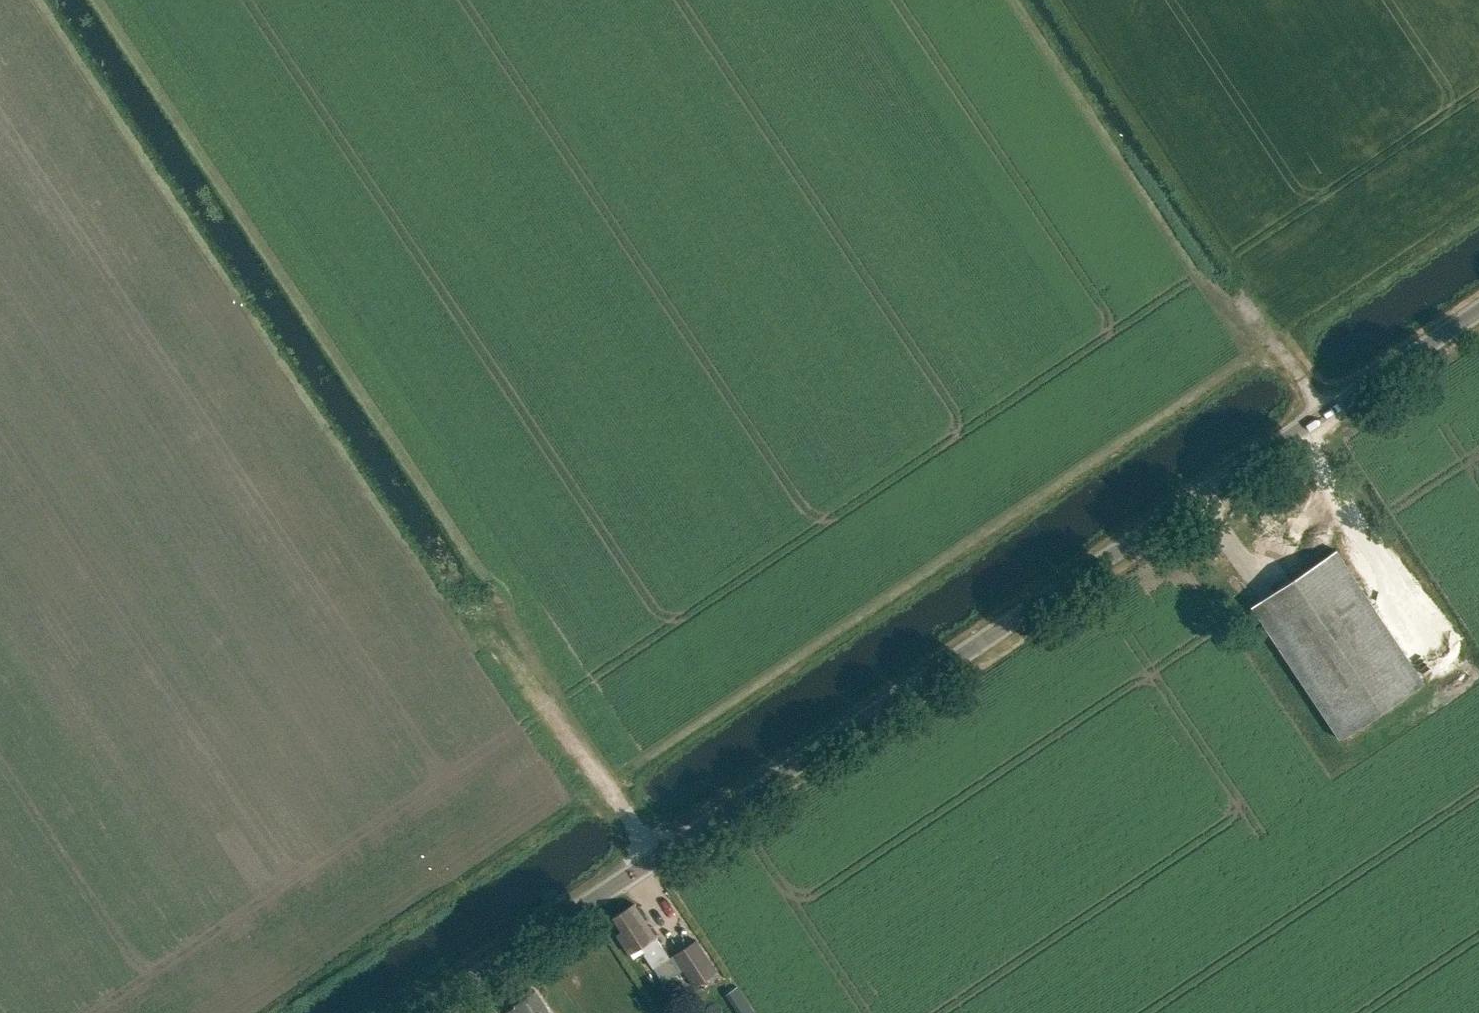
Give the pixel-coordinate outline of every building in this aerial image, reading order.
[(1208,542),(1204,538),(1204,537),(1195,544),(1198,549),(1208,542)] [(1342,739),(1425,684),(1336,550),(1252,606),(1342,739)] [(656,937),(635,904),(614,917),(622,931),(617,935),(629,954),(630,953),(634,960),(645,954),(654,968),(670,958),(656,936),(656,937)] [(696,986),(716,973),(699,944),(677,958),(696,986)] [(738,986),(730,991),(736,1001),(745,996),(738,986)] [(532,989),(525,989),(522,996),(523,1002),(518,1005),(520,1007),(511,1012),(551,1012),(537,993),(532,989)]
